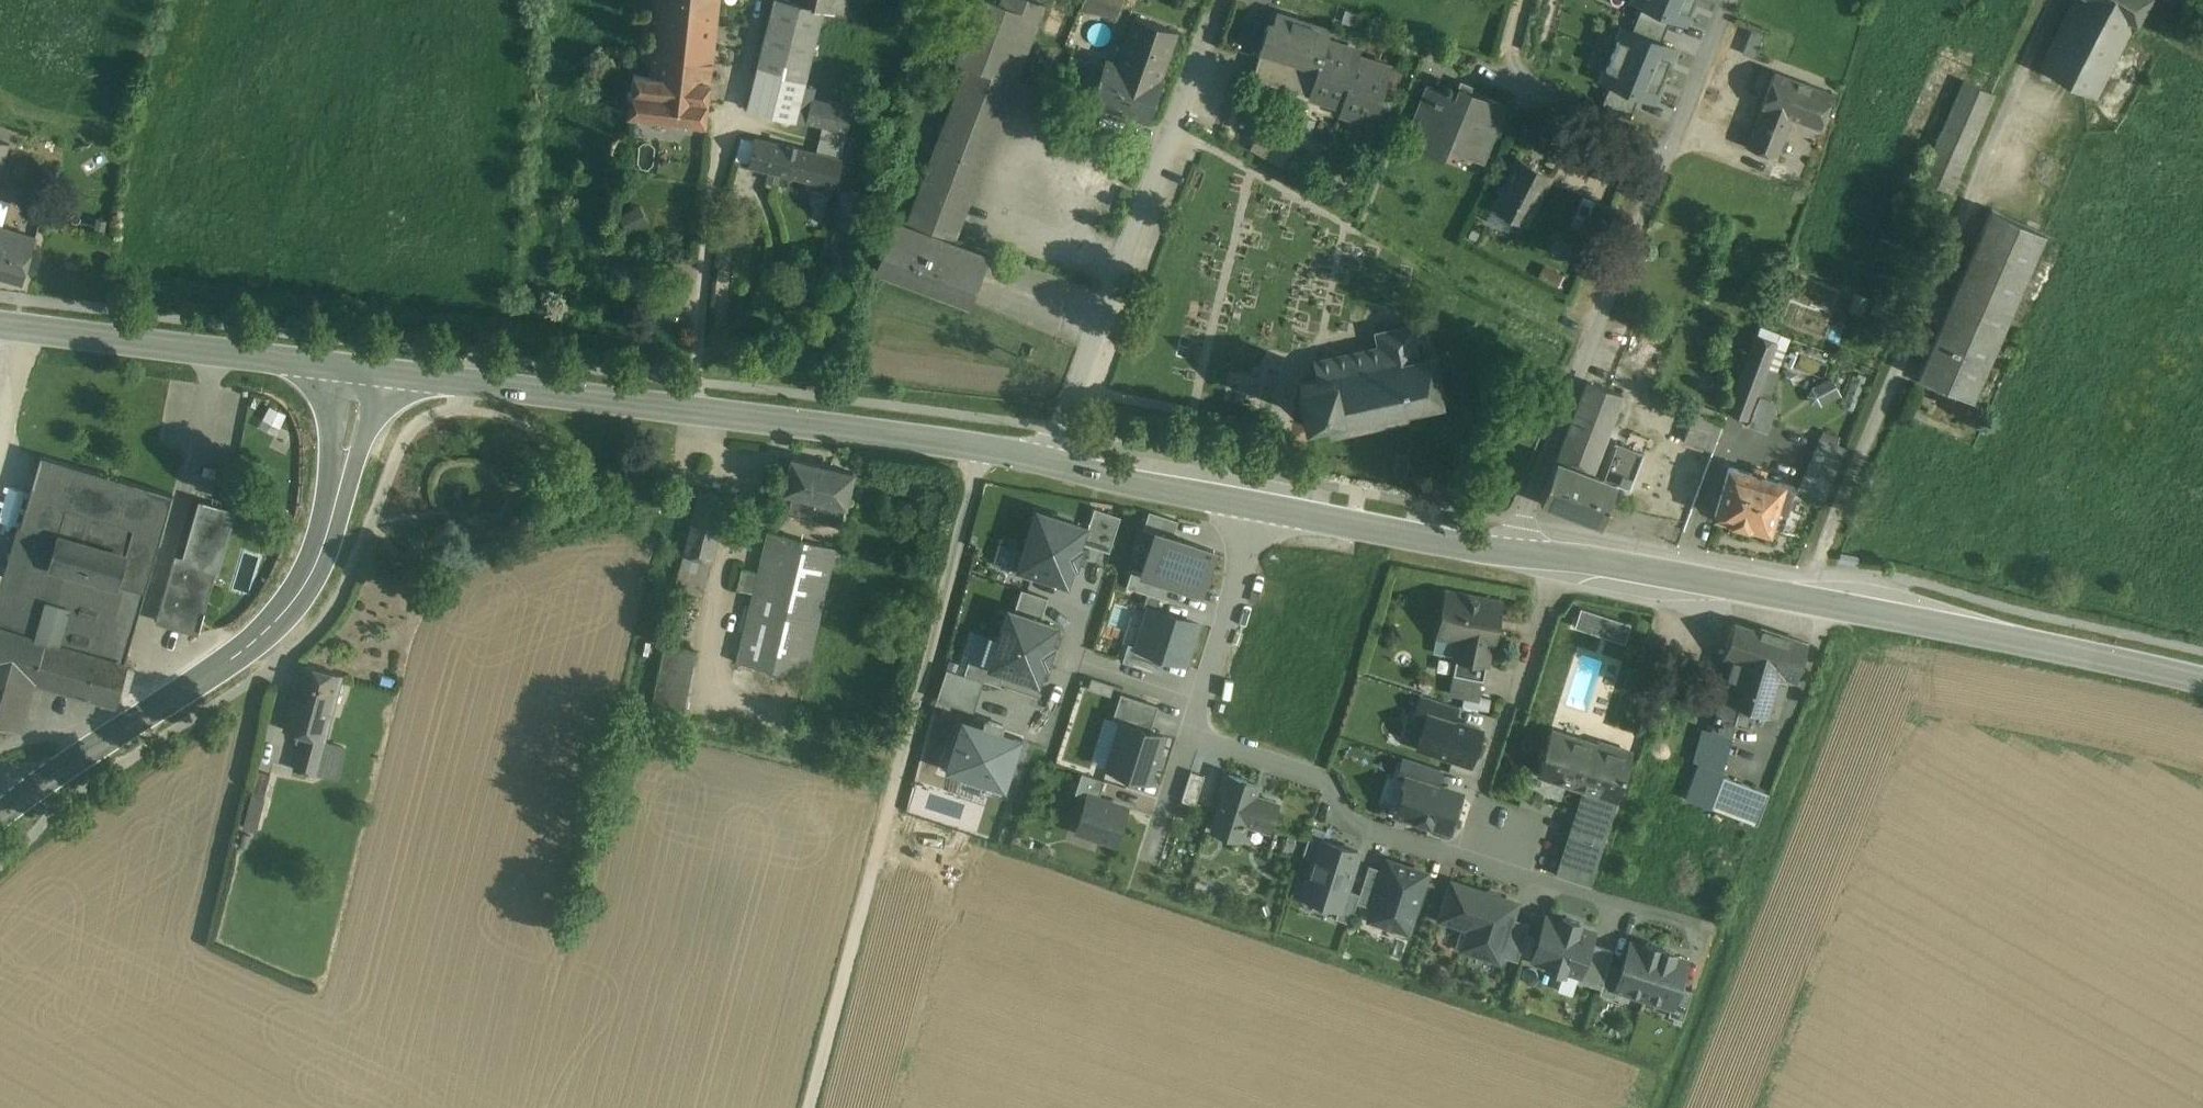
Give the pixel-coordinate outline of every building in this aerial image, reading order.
[(651,76),(709,82),(718,0),(659,0),(651,76)] [(794,0),(773,0),(747,106),(805,120),(812,93),(833,9),(796,0),(794,0)] [(796,0),(833,9),(834,10),(836,0),(796,0)] [(834,10),(845,12),(848,0),(836,0),(834,10)] [(1000,3),(991,0),(980,0),(957,59),(956,59),(955,60),(967,65),(1014,83),(1044,4),(1035,0),(1001,0),(1000,3)] [(1081,6),(1115,17),(1121,0),(1083,0),(1081,6)] [(2094,0),(2074,0),(2039,69),(2100,99),(2103,92),(2100,91),(2134,29),(2137,30),(2140,25),(2138,24),(2094,0)] [(2138,24),(2151,0),(2094,0),(2138,24)] [(1290,18),(1277,14),(1275,13),(1264,51),(1319,68),(1327,41),(1330,30),(1328,29),(1327,34),(1289,22),(1290,18)] [(1134,14),(1117,62),(1106,58),(1091,100),(1145,119),(1161,77),(1159,76),(1176,29),(1134,14)] [(1763,33),(1750,28),(1742,53),(1754,58),(1763,33)] [(1360,51),(1327,41),(1319,68),(1264,51),(1260,63),(1261,63),(1256,78),(1278,84),(1278,85),(1309,94),(1308,96),(1310,96),(1311,94),(1341,104),(1339,112),(1341,113),(1341,111),(1372,120),(1372,122),(1374,123),(1383,91),(1390,67),(1358,57),(1360,51)] [(967,65),(907,224),(896,220),(896,219),(894,218),(875,268),(878,270),(879,268),(968,302),(967,303),(969,304),(988,254),(986,253),(985,254),(954,242),(1014,83),(967,65)] [(1831,92),(1773,70),(1760,104),(1763,105),(1791,115),(1818,126),(1831,92)] [(651,76),(634,74),(632,91),(628,91),(628,97),(631,97),(630,113),(704,122),(709,82),(651,76)] [(1993,93),(1964,81),(1950,114),(1978,127),(1993,93)] [(1454,96),(1426,84),(1403,141),(1443,158),(1447,146),(1483,161),(1506,106),(1458,86),(1454,96)] [(852,106),(812,93),(805,120),(823,125),(846,130),(852,106)] [(1791,115),(1763,105),(1748,146),(1775,156),(1791,115)] [(1978,127),(1950,114),(1923,178),(1951,190),(1978,127)] [(846,130),(823,125),(820,137),(842,143),(846,130)] [(749,164),(756,138),(741,134),(734,160),(749,164)] [(842,143),(820,137),(816,152),(839,158),(842,143)] [(816,152),(756,138),(749,164),(769,169),(766,179),(776,182),(779,171),(832,184),(839,158),(816,152)] [(0,142),(0,173),(8,145),(0,142)] [(1519,158),(1492,208),(1525,225),(1551,175),(1519,158)] [(867,193),(842,187),(833,222),(859,228),(867,193)] [(1595,200),(1583,196),(1575,215),(1587,220),(1595,200)] [(1608,206),(1595,200),(1587,220),(1585,225),(1598,230),(1608,206)] [(621,213),(629,229),(648,220),(641,204),(621,213)] [(1990,208),(1941,322),(1995,345),(2045,232),(1990,208)] [(1,228),(0,230),(0,278),(21,284),(34,237),(1,228)] [(1995,345),(1941,322),(1919,374),(1972,397),(1995,345)] [(1381,348),(1317,362),(1317,358),(1314,359),(1318,379),(1299,383),(1306,416),(1324,412),(1329,434),(1332,433),(1332,431),(1403,416),(1404,418),(1408,417),(1406,409),(1439,402),(1430,356),(1418,359),(1412,325),(1378,333),(1381,348)] [(1779,334),(1758,326),(1755,335),(1775,343),(1779,334)] [(1775,343),(1755,335),(1741,371),(1762,379),(1775,343)] [(1762,379),(1756,395),(1768,400),(1777,374),(1774,373),(1784,346),(1775,343),(1762,379)] [(1762,379),(1741,371),(1726,411),(1747,419),(1756,395),(1762,379)] [(1556,458),(1591,472),(1604,438),(1621,393),(1588,380),(1556,458)] [(1831,382),(1819,387),(1825,399),(1836,393),(1831,382)] [(261,402),(253,428),(278,436),(286,410),(261,402)] [(1725,416),(1696,405),(1683,441),(1711,452),(1725,416)] [(1847,447),(1821,436),(1799,489),(1825,499),(1847,447)] [(1604,438),(1591,472),(1600,476),(1613,441),(1604,438)] [(1613,441),(1600,476),(1615,481),(1630,487),(1643,452),(1613,441)] [(40,456),(0,595),(0,667),(114,700),(124,662),(173,494),(40,456)] [(852,472),(791,458),(783,490),(791,492),(786,512),(840,525),(852,472)] [(1591,472),(1556,458),(1540,501),(1598,524),(1615,481),(1600,476),(1591,472)] [(1793,485),(1728,467),(1715,514),(1723,516),(1729,525),(1743,529),(1752,525),(1768,530),(1769,527),(1780,530),(1793,485)] [(726,496),(699,490),(684,554),(711,560),(726,496)] [(1083,498),(1078,514),(1092,518),(1096,502),(1083,498)] [(200,503),(184,559),(176,557),(158,620),(196,631),(214,570),(216,570),(233,512),(200,503)] [(614,530),(632,522),(628,511),(609,519),(614,530)] [(1083,527),(1037,512),(1025,551),(1016,548),(1009,570),(1031,578),(1033,571),(1066,582),(1072,562),(1075,563),(1079,549),(1076,548),(1083,527)] [(1154,528),(1139,575),(1200,594),(1215,547),(1154,528)] [(834,547),(767,531),(757,573),(752,592),(736,662),(803,678),(834,547)] [(385,546),(374,553),(381,564),(392,556),(385,546)] [(711,560),(684,554),(676,589),(703,595),(711,560)] [(752,592),(757,573),(740,569),(736,588),(752,592)] [(1024,589),(1020,604),(1040,610),(1044,595),(1024,589)] [(1500,602),(1447,592),(1438,635),(1460,639),(1456,656),(1486,662),(1490,645),(1492,645),(1500,602)] [(1581,598),(1575,627),(1632,638),(1638,609),(1581,598)] [(1149,605),(1134,649),(1188,667),(1202,623),(1149,605)] [(1055,626),(1009,611),(1000,638),(988,634),(979,662),(1003,669),(1003,668),(1003,670),(1037,681),(1043,661),(1046,662),(1051,647),(1048,647),(1055,626)] [(1759,631),(1733,623),(1723,656),(1732,660),(1721,699),(1739,705),(1774,716),(1785,677),(1795,680),(1808,643),(1760,627),(1759,631)] [(695,651),(663,644),(651,701),(682,708),(695,651)] [(1486,662),(1456,656),(1453,673),(1483,679),(1486,662)] [(342,675),(301,664),(283,729),(302,735),(325,741),(342,675)] [(956,703),(960,690),(980,696),(985,677),(948,667),(939,698),(956,703)] [(1453,673),(1452,673),(1448,694),(1479,700),(1483,679),(1453,673)] [(957,702),(976,708),(979,698),(961,692),(957,702)] [(1739,705),(1721,699),(1712,729),(1731,736),(1739,705)] [(1429,712),(1417,747),(1469,764),(1481,729),(1429,712)] [(1022,737),(1001,731),(1002,728),(1002,724),(984,718),(982,725),(961,718),(945,770),(966,777),(965,780),(983,786),(984,782),(1005,789),(1022,737)] [(1105,768),(1148,783),(1165,735),(1122,720),(1105,768)] [(1712,729),(1710,728),(1699,760),(1720,767),(1731,736),(1712,729)] [(1584,742),(1553,732),(1553,731),(1551,730),(1537,773),(1582,788),(1583,788),(1589,771),(1623,782),(1633,752),(1597,741),(1593,753),(1583,750),(1586,741),(1584,741),(1584,742)] [(325,741),(302,735),(293,769),(316,775),(325,741)] [(1723,775),(1697,765),(1685,799),(1710,808),(1711,807),(1723,775)] [(270,774),(258,771),(251,794),(264,798),(270,774)] [(1623,782),(1589,771),(1583,788),(1582,788),(1579,800),(1584,801),(1570,844),(1600,854),(1623,782)] [(1257,784),(1229,775),(1211,829),(1240,838),(1245,821),(1269,829),(1278,803),(1254,795),(1257,784)] [(1723,775),(1711,807),(1757,824),(1768,793),(1723,775)] [(1408,778),(1397,812),(1449,829),(1460,795),(1408,778)] [(1129,805),(1087,792),(1074,832),(1116,845),(1129,805)] [(1321,839),(1322,839),(1325,831),(1312,826),(1302,855),(1315,859),(1321,839)] [(1345,889),(1358,851),(1322,839),(1321,839),(1315,859),(1302,896),(1338,908),(1339,908),(1345,889)] [(1570,844),(1567,843),(1558,873),(1557,873),(1557,875),(1590,885),(1591,884),(1590,884),(1600,854),(1570,844)] [(1372,908),(1385,870),(1368,864),(1359,893),(1356,902),(1372,908)] [(1402,869),(1387,864),(1385,870),(1372,908),(1369,919),(1378,922),(1380,919),(1399,925),(1397,928),(1407,931),(1426,872),(1404,865),(1402,869)] [(1518,902),(1451,881),(1439,918),(1477,931),(1470,951),(1499,960),(1500,955),(1513,918),(1518,902)] [(1356,902),(1359,893),(1345,889),(1339,908),(1338,908),(1335,918),(1350,923),(1356,902)] [(1597,929),(1545,913),(1530,960),(1582,977),(1597,929)] [(1530,923),(1513,918),(1500,955),(1517,961),(1530,923)] [(1617,987),(1644,996),(1660,948),(1645,943),(1644,947),(1630,943),(1622,968),(1616,987),(1617,987)] [(1674,953),(1660,948),(1644,996),(1671,1005),(1672,1005),(1678,987),(1687,961),(1673,957),(1674,953)] [(1614,998),(1617,987),(1616,987),(1622,968),(1609,964),(1599,993),(1614,998)] [(1692,991),(1678,987),(1672,1005),(1671,1005),(1668,1015),(1683,1020),(1692,991)]
